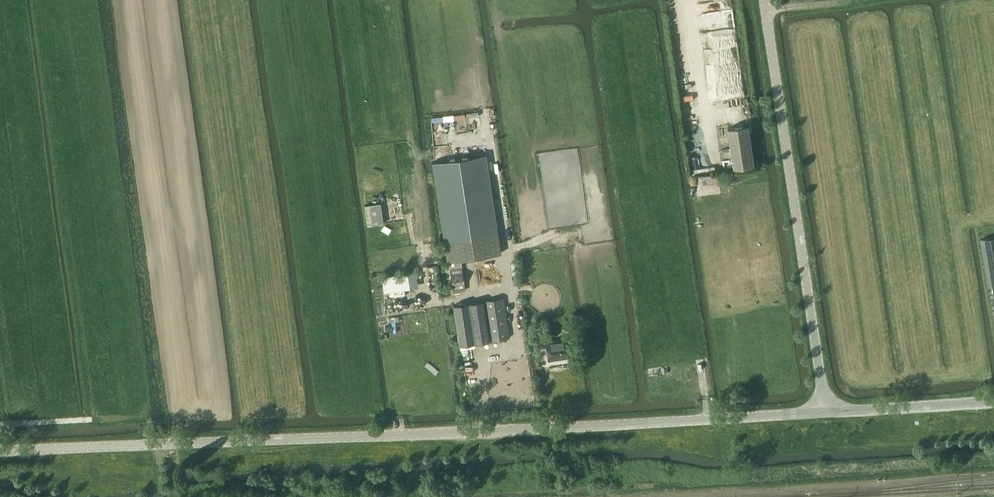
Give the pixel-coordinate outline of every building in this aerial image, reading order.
[(749,125),(729,128),(735,168),(755,165),(749,125)] [(432,162),(433,173),(444,242),(447,261),(449,261),(461,259),(500,253),(497,234),(484,155),(432,162)] [(381,203),(364,205),(367,226),(384,223),(381,203)] [(982,239),(987,276),(989,287),(993,286),(993,237),(982,239)] [(461,259),(449,261),(453,292),(465,291),(461,259)] [(503,297),(453,305),(459,345),(460,350),(475,348),(474,343),(509,337),(503,297)] [(570,357),(567,335),(566,335),(567,339),(545,342),(548,360),(570,357)] [(469,382),(469,380),(464,380),(465,390),(476,389),(476,382),(469,382)]
